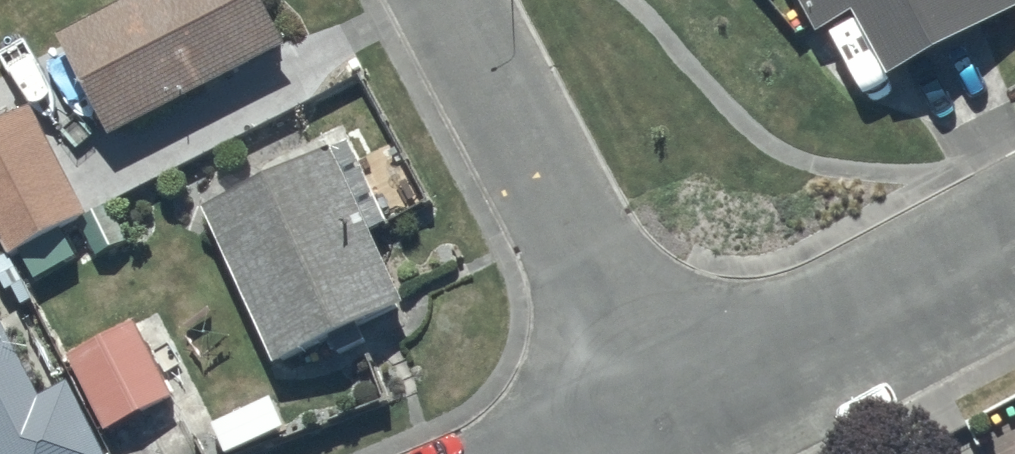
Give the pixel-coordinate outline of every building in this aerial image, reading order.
[(286,37),(266,0),(110,0),(55,29),(110,132),(286,37)] [(815,28),(832,19),(869,87),(1014,9),(1014,0),(801,0),(815,28)] [(0,117),(0,226),(11,247),(84,208),(27,102),(0,117)] [(333,143),(203,203),(274,359),(333,333),(339,347),(364,335),(358,321),(404,300),(333,143)] [(38,391),(0,316),(0,453),(113,453),(72,374),(38,391)] [(134,317),(65,350),(103,426),(172,392),(134,317)]
